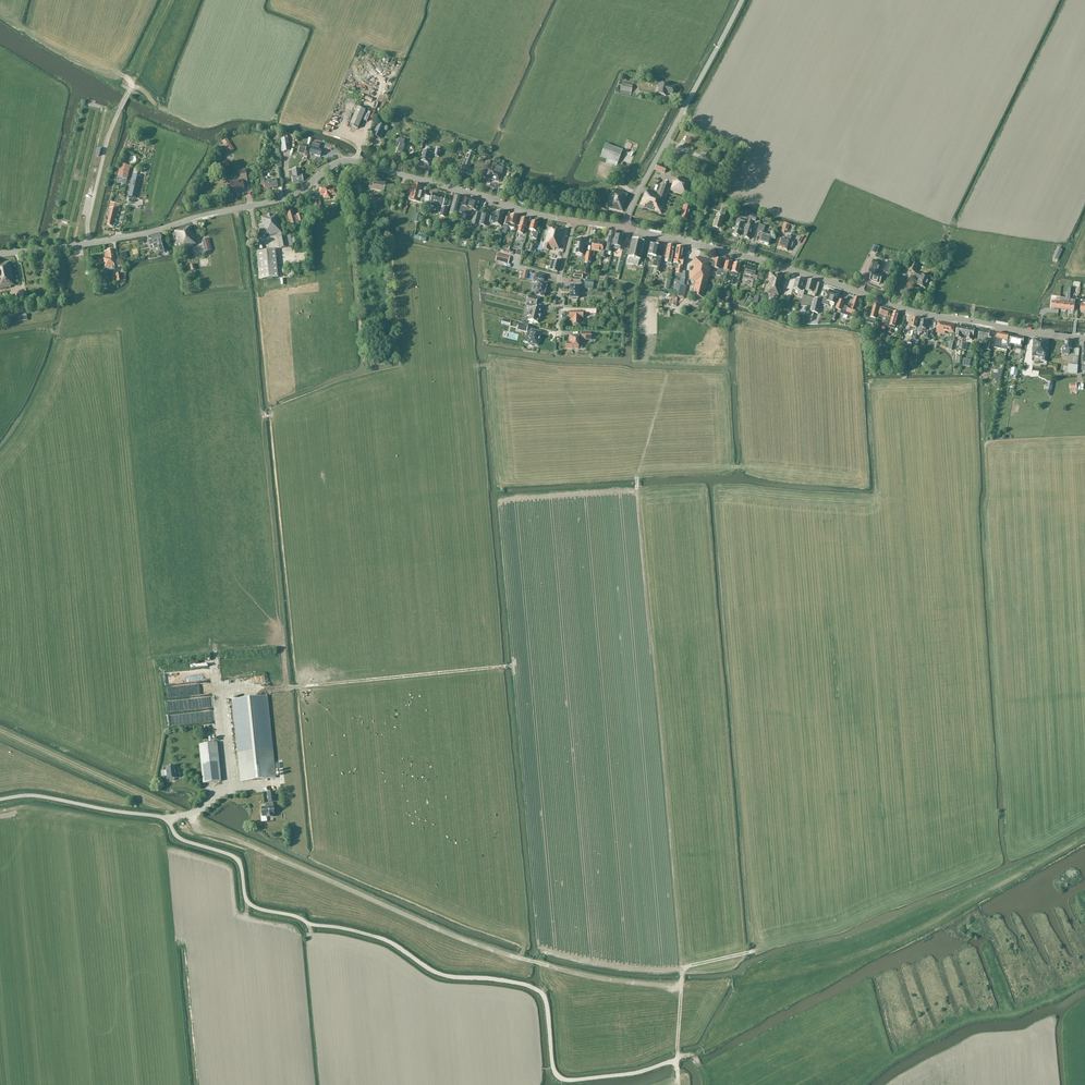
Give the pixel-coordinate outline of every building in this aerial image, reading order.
[(660,83),(657,94),(666,96),(667,94),(673,95),(675,87),(669,86),(669,85),(660,83)] [(632,87),(621,85),(620,91),(620,94),(630,96),(632,87)] [(350,125),(358,129),(366,111),(358,107),(350,125)] [(380,139),(386,127),(378,123),(373,136),(380,139)] [(280,152),(289,151),(290,151),(288,138),(281,139),(282,145),(280,145),(280,152)] [(407,142),(403,141),(399,140),(398,144),(400,145),(398,153),(403,155),(406,146),(407,142)] [(322,150),(319,149),(320,145),(310,142),(309,147),(311,148),(309,155),(320,157),(322,150)] [(618,163),(622,150),(606,144),(601,157),(607,159),(606,163),(608,164),(616,167),(618,163)] [(423,155),(421,161),(428,163),(429,160),(431,160),(432,153),(431,153),(430,152),(430,150),(430,148),(427,147),(425,149),(425,151),(424,150),(424,151),(423,151),(422,155),(423,155)] [(468,152),(461,172),(473,176),(474,175),(476,176),(477,173),(475,172),(475,171),(470,169),(475,156),(475,154),(468,152)] [(120,164),(117,177),(128,179),(130,166),(120,164)] [(664,173),(667,169),(657,164),(655,169),(664,173)] [(493,165),(489,179),(499,183),(502,174),(498,173),(500,167),(493,165)] [(232,194),(236,193),(245,191),(244,184),(248,184),(246,174),(247,174),(246,169),(239,171),(240,175),(241,180),(230,182),(230,185),(225,185),(227,192),(231,191),(232,194)] [(293,183),(303,181),(302,175),(301,175),(300,169),(293,170),(294,177),(292,177),(293,183)] [(136,199),(141,176),(134,175),(128,197),(136,199)] [(264,178),(260,178),(261,186),(264,185),(265,190),(278,188),(277,179),(267,180),(267,178),(264,178)] [(671,188),(670,191),(686,196),(690,182),(678,178),(677,181),(676,182),(672,181),(670,188),(671,188)] [(385,194),(386,184),(380,183),(380,181),(374,180),(374,184),(370,183),(368,190),(373,191),(373,192),(385,194)] [(671,188),(670,188),(663,185),(661,184),(657,195),(647,190),(645,195),(644,195),(639,206),(661,214),(670,191),(671,188)] [(422,203),(426,189),(412,185),(409,200),(419,203),(422,203)] [(336,190),(329,190),(329,187),(324,187),(324,189),(320,189),(320,190),(320,191),(320,193),(320,194),(321,194),(322,194),(322,195),(324,195),(324,199),(330,199),(330,196),(337,196),(336,190)] [(626,200),(628,194),(611,190),(608,202),(606,208),(623,212),(626,200)] [(443,207),(445,197),(433,193),(430,203),(443,207)] [(465,196),(462,206),(462,207),(469,209),(476,212),(480,201),(465,196)] [(461,199),(454,197),(449,215),(456,216),(457,215),(458,215),(459,213),(467,215),(469,209),(462,207),(462,206),(459,206),(461,199)] [(319,200),(313,201),(314,213),(321,213),(321,210),(320,210),(319,200)] [(113,227),(114,220),(116,220),(120,205),(111,203),(109,208),(111,208),(107,226),(113,227)] [(687,221),(691,207),(683,206),(680,219),(687,221)] [(448,210),(442,208),(438,222),(444,224),(448,210)] [(723,219),(726,210),(723,209),(720,218),(717,217),(713,228),(720,230),(723,219)] [(484,213),(481,226),(485,227),(487,218),(488,219),(490,211),(485,210),(484,213)] [(288,218),(287,219),(290,227),(297,225),(297,224),(304,222),(302,215),(294,217),(293,212),(287,214),(288,218)] [(504,214),(497,212),(495,217),(491,216),(490,223),(494,224),(493,225),(501,227),(504,214)] [(757,217),(756,217),(757,214),(751,212),(750,215),(747,226),(747,225),(747,226),(746,225),(744,231),(745,231),(743,238),(749,239),(753,228),(750,227),(752,220),(755,221),(757,217)] [(265,234),(265,235),(270,234),(270,235),(278,234),(281,249),(293,247),(291,236),(282,237),(278,215),(261,218),(263,225),(259,226),(261,235),(265,234)] [(510,216),(510,218),(506,217),(503,225),(514,228),(517,218),(510,216)] [(525,229),(528,220),(521,218),(519,227),(517,233),(523,235),(524,232),(525,231),(525,229)] [(742,230),(744,226),(745,222),(737,219),(735,223),(736,224),(733,234),(739,236),(741,230),(742,230)] [(216,220),(209,222),(213,237),(219,235),(216,220)] [(531,235),(534,239),(536,240),(538,233),(536,232),(539,224),(531,222),(529,231),(532,232),(531,235)] [(768,246),(772,236),(763,233),(765,227),(759,225),(757,231),(761,233),(758,242),(768,246)] [(183,252),(182,250),(192,247),(192,246),(197,244),(191,226),(174,231),(175,233),(172,234),(173,237),(176,236),(181,253),(183,252)] [(558,249),(564,230),(548,226),(546,232),(543,248),(543,249),(549,250),(549,248),(554,249),(555,248),(558,249)] [(612,248),(611,248),(613,233),(609,232),(606,246),(604,246),(603,246),(603,251),(602,251),(602,253),(601,253),(601,258),(605,258),(606,253),(606,252),(611,253),(612,248)] [(160,235),(150,238),(152,246),(157,244),(158,248),(157,248),(159,255),(165,253),(165,252),(163,247),(160,235)] [(790,242),(791,237),(787,236),(786,240),(780,239),(778,247),(783,249),(783,250),(787,251),(788,247),(791,248),(792,247),(793,244),(792,243),(790,242)] [(624,249),(626,244),(622,243),(623,238),(615,237),(613,247),(616,247),(616,250),(622,251),(621,257),(626,257),(627,249),(624,249)] [(583,255),(585,241),(577,239),(576,246),(575,246),(574,253),(575,253),(575,254),(583,255)] [(522,251),(524,242),(519,241),(517,250),(516,256),(521,258),(523,251),(522,251)] [(603,246),(604,246),(604,243),(592,241),(592,244),(591,248),(591,251),(601,253),(602,253),(602,251),(603,251),(603,246)] [(627,249),(626,255),(628,255),(628,259),(628,264),(638,266),(639,261),(640,261),(644,244),(631,241),(630,250),(627,249)] [(657,255),(658,247),(650,245),(648,255),(647,258),(652,259),(653,256),(654,257),(653,262),(653,266),(657,267),(659,259),(660,256),(657,255)] [(672,261),(674,247),(667,245),(665,260),(668,261),(667,266),(672,267),(673,262),(672,261)] [(677,247),(674,263),(683,265),(684,259),(682,259),(684,248),(677,247)] [(1058,248),(1053,258),(1058,260),(1062,250),(1058,248)] [(114,262),(115,262),(113,250),(107,251),(104,251),(106,262),(104,262),(105,268),(114,266),(114,262)] [(259,280),(278,278),(276,250),(257,252),(259,280)] [(510,257),(497,254),(495,260),(508,264),(510,257)] [(695,257),(689,280),(691,280),(695,282),(692,296),(704,299),(710,272),(712,272),(713,268),(712,268),(713,262),(695,257)] [(712,268),(713,268),(717,269),(716,275),(720,276),(722,270),(719,269),(721,261),(720,260),(718,260),(717,260),(714,259),(713,262),(712,268)] [(552,260),(550,266),(553,267),(552,271),(557,272),(560,262),(552,260)] [(883,276),(878,273),(882,263),(873,260),(869,272),(873,273),(872,276),(870,280),(880,284),(883,276)] [(15,286),(10,262),(0,264),(0,290),(10,288),(10,287),(15,286)] [(732,264),(729,263),(729,262),(727,262),(726,263),(725,262),(723,270),(722,270),(721,273),(719,279),(725,280),(726,275),(727,275),(727,272),(730,272),(732,264)] [(893,268),(890,267),(892,263),(888,262),(884,272),(889,274),(890,274),(893,268)] [(915,273),(918,265),(913,263),(910,271),(915,273)] [(731,273),(729,282),(733,283),(734,279),(734,277),(736,277),(737,277),(738,274),(738,275),(740,266),(739,265),(736,264),(736,265),(733,264),(731,273)] [(756,281),(758,274),(755,274),(755,271),(750,270),(750,268),(746,267),(744,276),(743,279),(753,282),(752,286),(755,287),(757,281),(756,281)] [(535,295),(544,297),(548,284),(542,282),(543,280),(545,276),(535,273),(534,278),(539,279),(538,282),(538,281),(535,295)] [(779,299),(784,277),(781,276),(770,273),(769,273),(764,294),(765,294),(769,295),(769,296),(775,298),(779,299)] [(931,279),(926,277),(916,273),(915,277),(920,279),(917,285),(926,289),(931,279)] [(889,274),(885,283),(891,285),(894,277),(893,275),(890,274),(889,274)] [(684,298),(687,286),(684,286),(685,280),(681,279),(680,282),(679,291),(677,296),(684,298)] [(802,290),(805,281),(797,279),(794,289),(799,291),(797,297),(802,299),(805,291),(802,290)] [(806,290),(813,293),(816,282),(809,280),(806,290)] [(572,299),(574,299),(575,299),(578,299),(578,294),(581,294),(581,283),(573,283),(573,286),(570,286),(570,298),(571,298),(572,299)] [(815,299),(812,312),(818,314),(821,303),(828,306),(829,302),(835,304),(836,300),(838,294),(830,291),(828,297),(827,299),(822,297),(821,301),(815,299)] [(804,295),(798,315),(808,318),(810,309),(811,309),(814,298),(804,295)] [(538,323),(539,319),(541,314),(540,314),(541,310),(535,308),(536,305),(538,299),(528,296),(527,303),(532,304),(530,312),(529,311),(528,316),(529,316),(528,321),(538,323)] [(677,307),(678,298),(670,297),(669,305),(671,306),(677,307)] [(839,300),(836,309),(841,310),(840,313),(852,317),(853,315),(855,315),(857,310),(856,310),(860,299),(855,297),(851,308),(843,305),(844,302),(841,301),(839,300)] [(1051,308),(1059,309),(1059,303),(1060,300),(1052,300),(1051,308)] [(876,319),(880,305),(875,303),(870,318),(871,318),(870,319),(867,319),(866,323),(875,325),(876,319)] [(891,318),(893,312),(880,308),(878,316),(879,316),(878,317),(887,319),(888,320),(887,322),(890,323),(892,318),(891,318)] [(582,318),(583,312),(570,312),(569,318),(573,318),(573,324),(579,324),(579,318),(582,318)] [(895,327),(899,314),(894,312),(892,318),(890,323),(890,326),(888,333),(891,334),(892,329),(894,330),(895,327)] [(917,327),(919,320),(912,318),(910,327),(909,330),(913,331),(912,339),(916,340),(918,333),(919,327),(917,327)] [(926,329),(927,322),(921,321),(920,328),(919,327),(918,333),(922,334),(922,332),(925,332),(926,329)] [(938,323),(937,330),(954,333),(955,326),(938,323)] [(533,345),(537,346),(541,332),(531,330),(527,329),(528,326),(519,324),(518,330),(531,334),(528,344),(529,344),(530,345),(532,346),(533,345)] [(964,337),(966,328),(957,326),(956,335),(956,337),(958,338),(961,338),(962,336),(964,337)] [(973,338),(975,329),(966,328),(964,337),(967,337),(966,339),(973,340),(973,338)] [(990,332),(980,330),(978,339),(988,341),(989,340),(989,343),(987,342),(986,350),(991,351),(993,339),(989,338),(990,332)] [(998,333),(995,348),(1007,350),(1007,349),(1008,346),(1008,344),(1009,341),(1007,341),(1009,335),(998,333)] [(578,349),(579,336),(569,336),(569,343),(566,343),(566,349),(578,349)] [(1024,338),(1011,336),(1009,344),(1008,344),(1008,346),(1008,348),(1007,348),(1007,349),(1010,350),(1012,345),(1022,347),(1022,344),(1023,344),(1024,338)] [(1037,357),(1040,357),(1041,340),(1034,339),(1032,356),(1037,357)] [(1049,340),(1041,340),(1040,357),(1047,358),(1049,340)] [(1072,349),(1073,341),(1065,341),(1065,348),(1062,348),(1062,354),(1069,354),(1070,349),(1072,349)] [(994,373),(993,379),(1000,380),(1002,370),(999,370),(998,374),(994,373)] [(241,782),(275,778),(274,770),(267,697),(233,701),(241,782)] [(199,745),(203,784),(221,782),(217,743),(199,745)] [(167,770),(162,771),(162,776),(167,776),(168,779),(169,779),(169,780),(170,781),(174,781),(174,780),(174,779),(176,778),(175,766),(166,767),(167,770)] [(262,810),(261,811),(261,814),(262,815),(263,816),(261,816),(262,822),(267,821),(267,818),(273,817),(273,816),(274,815),(273,807),(273,803),(268,804),(268,807),(262,808),(262,810)]
